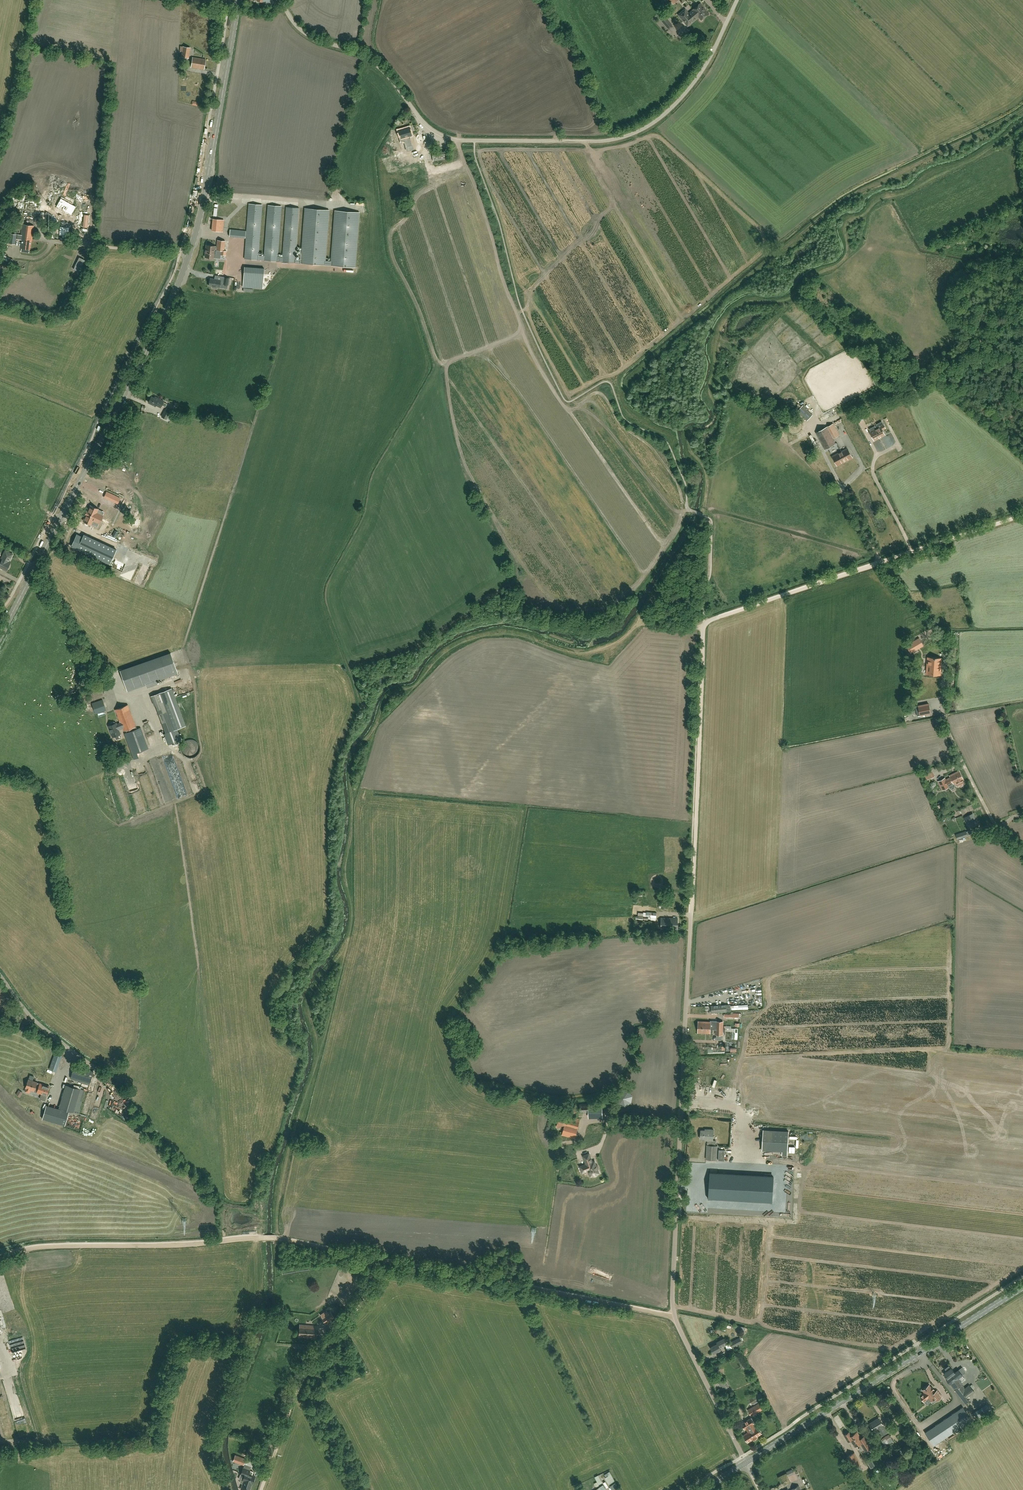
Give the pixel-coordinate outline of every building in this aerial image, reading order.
[(685,9),(679,15),(688,26),(699,17),(701,20),(708,14),(703,8),(704,7),(700,3),(693,10),(689,14),(685,9)] [(670,29),(673,27),(665,17),(661,20),(670,29)] [(180,52),(182,52),(182,57),(189,58),(190,48),(181,46),(180,52)] [(204,70),(206,60),(193,57),(191,68),(204,70)] [(400,156),(420,150),(416,138),(410,139),(409,136),(411,135),(409,128),(398,131),(401,138),(405,137),(406,141),(396,143),(400,156)] [(408,179),(409,181),(427,176),(427,174),(423,175),(422,171),(410,174),(411,178),(408,179)] [(59,206),(74,214),(78,206),(63,198),(59,206)] [(24,199),(23,207),(36,208),(37,201),(24,199)] [(247,238),(245,259),(355,267),(359,213),(335,211),(331,262),(325,262),(329,210),(305,209),(301,259),(295,259),(299,208),(287,207),(283,257),(277,257),(279,243),(278,243),(281,206),(269,205),(266,241),(264,256),(258,256),(259,241),(262,205),(249,204),(247,238)] [(222,232),(223,220),(213,219),(212,231),(222,232)] [(35,226),(23,224),(22,235),(18,235),(18,239),(22,240),(21,248),(30,249),(31,241),(33,241),(35,226)] [(224,251),(225,241),(217,240),(217,247),(215,247),(215,246),(206,245),(205,257),(213,258),(214,249),(216,250),(221,251),(220,255),(226,256),(226,251),(224,251)] [(263,289),(264,269),(244,267),(243,287),(263,289)] [(219,288),(220,280),(210,279),(209,286),(219,288)] [(149,396),(151,396),(150,399),(149,398),(148,401),(149,402),(148,403),(156,406),(156,405),(161,408),(162,406),(165,407),(167,404),(164,402),(155,397),(156,395),(150,393),(149,396)] [(788,420),(797,411),(801,407),(799,404),(797,405),(798,406),(794,410),(794,409),(786,417),(788,420)] [(807,420),(812,415),(803,405),(801,407),(797,411),(807,420)] [(161,417),(167,420),(169,421),(173,414),(169,413),(171,410),(167,408),(165,411),(164,410),(161,417)] [(840,435),(835,425),(834,423),(817,432),(816,432),(825,449),(836,444),(833,439),(840,435)] [(878,427),(877,425),(869,429),(870,431),(869,432),(874,441),(879,438),(885,435),(883,430),(886,428),(884,424),(878,427)] [(837,465),(845,461),(853,458),(848,449),(833,457),(837,465)] [(106,492),(104,497),(114,502),(117,497),(106,492)] [(99,508),(95,507),(91,505),(88,510),(87,510),(85,514),(86,514),(84,520),(86,521),(89,522),(92,524),(92,523),(93,524),(95,520),(99,522),(100,523),(104,515),(103,514),(97,512),(99,508)] [(77,534),(71,546),(109,564),(114,554),(91,543),(93,539),(84,535),(83,537),(77,534)] [(6,570),(7,569),(8,569),(9,569),(10,567),(10,566),(9,565),(11,562),(9,561),(13,554),(5,550),(1,560),(2,560),(1,562),(0,561),(0,567),(6,570)] [(911,653),(920,647),(916,640),(907,646),(911,653)] [(121,671),(127,690),(146,684),(147,688),(158,684),(156,680),(178,673),(171,653),(121,671)] [(940,675),(940,667),(941,658),(928,657),(927,674),(940,675)] [(172,715),(163,692),(152,696),(161,720),(172,715)] [(100,713),(106,711),(103,699),(92,703),(95,714),(97,714),(98,716),(100,715),(100,713)] [(917,716),(931,713),(929,703),(915,706),(917,716)] [(136,726),(130,710),(128,705),(115,709),(120,723),(117,724),(116,723),(108,726),(112,737),(115,736),(116,740),(122,738),(120,734),(118,728),(122,727),(123,731),(126,730),(126,732),(124,733),(132,754),(134,759),(139,757),(138,752),(148,749),(140,728),(137,729),(136,726)] [(177,729),(166,733),(164,734),(168,745),(181,740),(177,729)] [(201,750),(201,748),(201,747),(201,745),(200,744),(199,742),(199,741),(197,740),(196,739),(195,739),(193,738),(192,738),(190,738),(189,739),(187,739),(186,740),(185,741),(184,742),(183,744),(183,745),(182,747),(182,748),(183,750),(183,751),(184,753),(185,754),(186,755),(187,756),(189,756),(190,757),(192,757),(193,757),(195,756),(196,756),(197,755),(199,754),(199,753),(200,751),(201,750)] [(172,772),(175,780),(180,778),(177,770),(172,772)] [(925,774),(927,779),(935,776),(932,770),(925,774)] [(965,783),(963,780),(959,771),(950,776),(951,777),(946,780),(945,778),(939,781),(943,790),(949,787),(948,785),(953,782),(954,784),(956,783),(958,787),(965,783)] [(972,827),(978,824),(973,814),(964,818),(967,825),(970,824),(972,827)] [(957,840),(968,836),(966,831),(956,835),(957,840)] [(677,929),(677,918),(661,918),(661,929),(677,929)] [(648,926),(647,934),(654,935),(656,923),(643,921),(643,925),(644,925),(644,929),(647,929),(648,926)] [(726,1006),(726,1005),(724,1005),(711,1006),(712,1013),(727,1012),(726,1010),(731,1010),(730,1005),(726,1006)] [(710,1021),(710,1022),(698,1021),(698,1025),(698,1032),(710,1033),(713,1033),(713,1030),(716,1030),(716,1034),(722,1035),(723,1027),(723,1022),(717,1021),(710,1021)] [(56,1072),(62,1055),(55,1053),(49,1069),(56,1072)] [(90,1083),(93,1071),(74,1066),(71,1078),(90,1083)] [(37,1091),(40,1083),(28,1080),(26,1087),(26,1088),(25,1091),(30,1093),(31,1089),(37,1091)] [(50,1087),(40,1083),(37,1091),(37,1092),(47,1096),(50,1087)] [(68,1086),(61,1109),(73,1112),(80,1089),(68,1086)] [(632,1099),(632,1098),(632,1097),(631,1096),(631,1095),(631,1094),(630,1094),(630,1093),(629,1093),(629,1092),(628,1092),(628,1091),(627,1091),(626,1091),(626,1090),(625,1090),(624,1090),(623,1090),(622,1090),(621,1091),(620,1091),(619,1092),(618,1092),(618,1093),(617,1094),(616,1095),(616,1096),(616,1097),(616,1098),(616,1099),(616,1100),(616,1101),(616,1102),(617,1102),(617,1103),(618,1103),(618,1104),(619,1105),(620,1105),(621,1106),(622,1106),(623,1106),(624,1106),(625,1106),(626,1106),(627,1105),(628,1105),(629,1104),(630,1103),(631,1102),(631,1101),(631,1100),(632,1100),(632,1099)] [(37,1096),(34,1109),(43,1112),(46,1102),(44,1101),(45,1098),(37,1096)] [(603,1106),(588,1107),(589,1104),(580,1105),(579,1113),(588,1113),(588,1118),(603,1118),(603,1106)] [(575,1138),(580,1119),(560,1114),(557,1127),(564,1128),(562,1135),(575,1138)] [(716,1160),(717,1146),(715,1146),(716,1141),(713,1140),(713,1130),(705,1129),(705,1130),(701,1130),(700,1139),(705,1139),(705,1140),(707,1140),(706,1159),(716,1160)] [(789,1131),(763,1130),(762,1150),(782,1151),(782,1155),(787,1155),(789,1131)] [(597,1175),(597,1174),(599,1173),(594,1161),(592,1162),(589,1154),(583,1156),(586,1163),(579,1166),(582,1174),(589,1171),(591,1176),(592,1176),(594,1176),(595,1176),(596,1176),(597,1175)] [(711,1198),(712,1198),(772,1202),(773,1177),(717,1173),(717,1178),(712,1178),(711,1198)] [(335,1318),(330,1311),(327,1313),(328,1315),(322,1319),(325,1324),(329,1322),(328,1321),(331,1319),(331,1320),(335,1318)] [(316,1339),(317,1326),(300,1325),(299,1337),(316,1339)] [(710,1347),(713,1353),(721,1349),(720,1347),(726,1344),(724,1339),(717,1342),(718,1344),(710,1347)] [(740,1339),(730,1344),(732,1348),(742,1343),(740,1339)] [(955,1390),(962,1385),(963,1384),(958,1378),(966,1372),(962,1367),(955,1373),(951,1368),(951,1369),(949,1366),(945,1369),(947,1371),(944,1374),(948,1378),(946,1379),(955,1390)] [(722,1391),(727,1388),(724,1381),(721,1382),(719,1383),(718,1383),(722,1391)] [(929,1385),(923,1390),(924,1393),(923,1394),(921,1396),(920,1396),(924,1400),(924,1401),(927,1399),(927,1398),(928,1397),(929,1397),(929,1396),(930,1398),(932,1400),(934,1398),(936,1401),(942,1396),(937,1391),(935,1392),(933,1390),(934,1390),(932,1387),(931,1388),(929,1385)] [(962,1385),(955,1390),(965,1403),(969,1401),(967,1398),(974,1392),(969,1385),(965,1389),(962,1385)] [(753,1405),(760,1401),(757,1396),(750,1400),(753,1405)] [(752,1416),(763,1409),(760,1403),(750,1408),(749,1406),(748,1406),(745,1402),(737,1406),(742,1414),(748,1410),(752,1416)] [(925,1432),(934,1445),(971,1420),(963,1407),(925,1432)] [(754,1423),(752,1420),(751,1418),(742,1423),(745,1429),(746,1428),(748,1432),(744,1435),(748,1442),(753,1439),(753,1440),(755,1439),(757,1438),(757,1437),(761,1434),(757,1427),(755,1428),(753,1424),(754,1423)] [(881,1435),(887,1432),(883,1426),(878,1418),(870,1423),(874,1430),(877,1428),(881,1435)] [(855,1446),(860,1443),(865,1451),(871,1447),(864,1436),(861,1438),(857,1432),(852,1436),(849,1432),(844,1435),(849,1441),(851,1440),(855,1446)] [(885,1446),(889,1443),(893,1441),(889,1434),(881,1440),(885,1446)] [(854,1453),(848,1456),(854,1468),(860,1465),(854,1453)] [(243,1464),(245,1458),(235,1454),(233,1460),(243,1464)] [(243,1468),(241,1474),(244,1475),(242,1480),(244,1481),(241,1489),(244,1489),(249,1489),(250,1489),(251,1487),(250,1487),(251,1485),(250,1485),(251,1483),(252,1483),(252,1482),(253,1482),(254,1479),(254,1478),(255,1476),(252,1475),(253,1472),(250,1471),(250,1470),(243,1468)]
